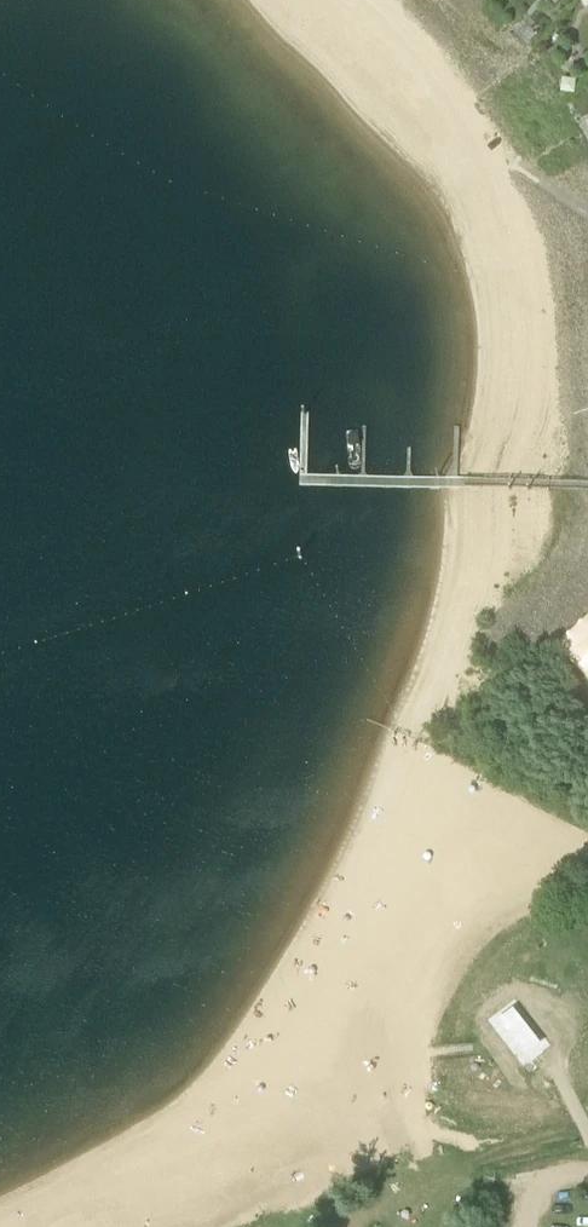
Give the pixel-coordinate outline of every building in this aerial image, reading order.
[(549,1042),(524,1011),(512,1020),(537,1051),(549,1042)]
